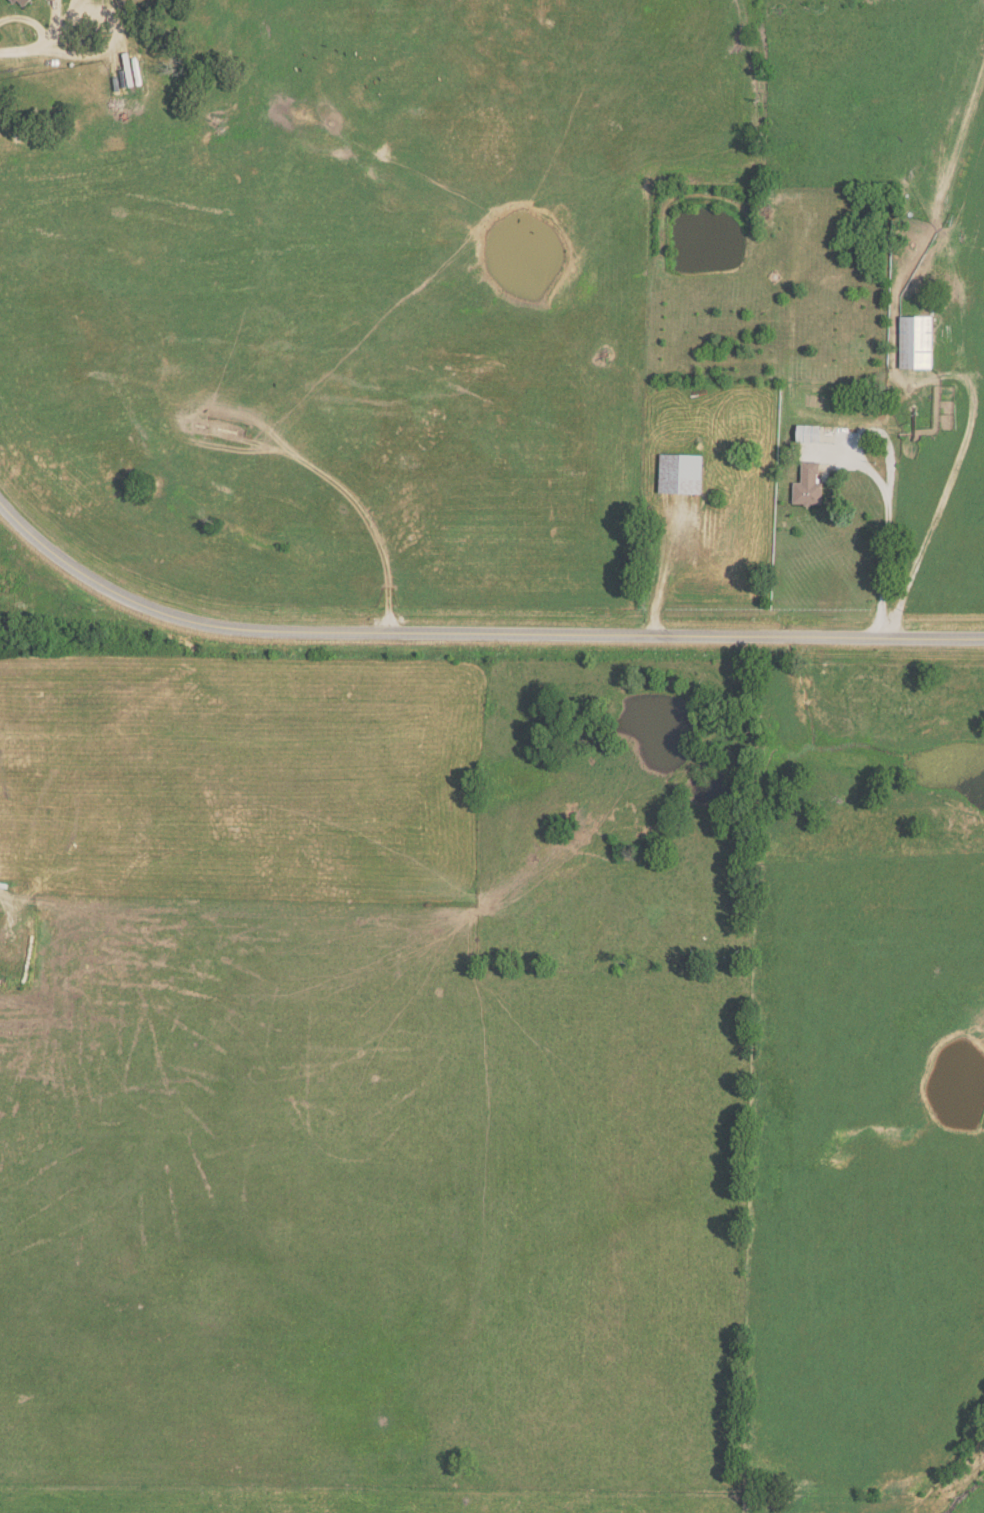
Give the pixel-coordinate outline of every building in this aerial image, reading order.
[(24,10),(35,0),(15,0),(24,10)] [(899,371),(934,371),(934,317),(899,317),(899,371)] [(796,427),(796,443),(824,443),(824,427),(796,427)] [(660,495),(704,495),(704,455),(660,455),(660,495)] [(805,484),(795,483),(794,505),(823,506),(825,463),(806,462),(805,484)]
